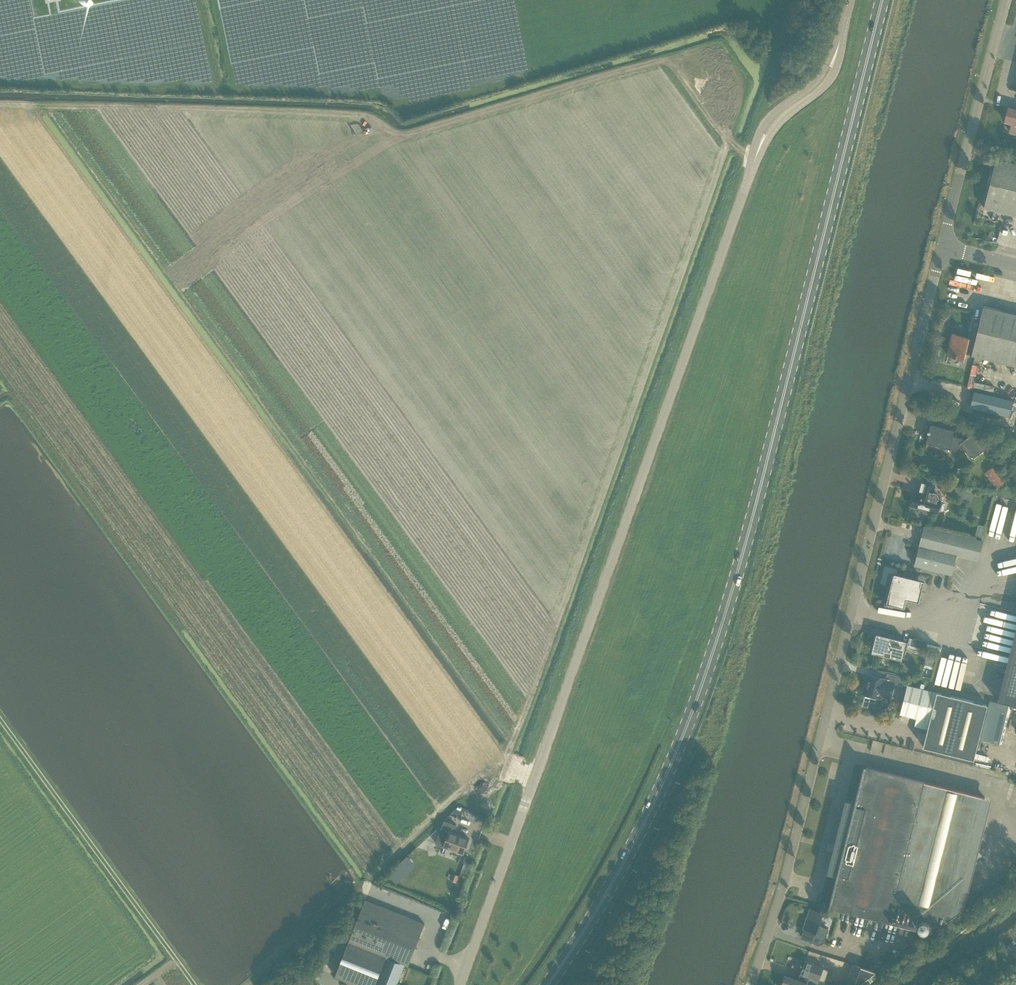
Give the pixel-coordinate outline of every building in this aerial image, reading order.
[(1009,108),(1005,121),(1012,123),(1010,132),(1015,133),(1015,110),(1009,108)] [(984,208),(1015,216),(1015,164),(996,159),(984,208)] [(948,355),(963,359),(965,354),(975,356),(973,363),(983,366),(985,359),(1015,366),(1015,314),(984,306),(977,335),(970,333),(969,338),(953,334),(948,355)] [(1002,377),(998,387),(1008,391),(1011,380),(1002,377)] [(974,392),(971,407),(1010,416),(1013,401),(974,392)] [(932,424),(927,442),(955,450),(961,445),(962,446),(972,459),(987,448),(974,432),(967,437),(965,439),(951,435),(953,430),(932,424)] [(997,464),(985,473),(997,491),(1010,482),(997,464)] [(920,507),(923,507),(923,509),(923,510),(923,511),(924,512),(924,513),(925,513),(926,513),(927,513),(928,513),(928,512),(929,512),(929,511),(937,513),(941,500),(938,499),(938,497),(938,495),(937,494),(936,493),(934,492),(935,486),(922,483),(921,488),(921,489),(921,490),(922,491),(921,495),(914,493),(911,506),(920,508),(920,507)] [(983,541),(925,526),(915,566),(952,575),(956,555),(978,561),(983,541)] [(893,578),(886,603),(904,608),(906,599),(914,601),(919,602),(920,598),(923,585),(924,581),(894,573),(893,578)] [(876,634),(872,652),(884,655),(885,652),(885,651),(891,652),(891,654),(890,657),(902,660),(902,657),(905,657),(908,642),(879,635),(876,634)] [(912,637),(910,644),(919,646),(920,639),(912,637)] [(1001,702),(1015,706),(1015,644),(1001,702)] [(926,654),(924,664),(932,665),(934,656),(926,654)] [(900,685),(902,677),(888,673),(886,681),(880,679),(881,678),(869,675),(865,693),(881,697),(881,695),(891,698),(894,683),(900,685)] [(928,729),(924,747),(974,759),(988,704),(908,685),(901,714),(918,718),(916,726),(928,729)] [(986,736),(1002,740),(1007,723),(1001,721),(1000,723),(990,721),(986,736)] [(846,803),(829,872),(839,875),(831,908),(830,908),(931,932),(953,916),(955,907),(976,823),(984,825),(988,812),(979,810),(982,797),(865,768),(856,806),(846,803)] [(468,810),(466,815),(477,818),(479,813),(468,810)] [(441,828),(436,843),(443,846),(464,853),(469,838),(455,833),(455,832),(457,825),(444,820),(441,828)] [(415,854),(407,858),(410,865),(418,860),(415,854)] [(449,874),(448,878),(451,879),(451,880),(457,882),(459,876),(453,874),(452,875),(449,874)] [(366,900),(349,942),(409,965),(425,924),(366,900)] [(804,929),(801,938),(811,941),(820,944),(821,944),(822,943),(824,942),(829,928),(820,925),(824,912),(810,908),(803,928),(804,929)] [(398,983),(405,965),(349,942),(335,976),(358,984),(403,984),(398,983)] [(782,984),(807,984),(810,976),(819,980),(820,978),(823,968),(824,967),(806,960),(805,960),(802,970),(800,974),(798,979),(786,974),(782,984)] [(846,984),(857,984),(876,972),(854,964),(850,976),(846,984)] [(338,979),(327,966),(303,984),(331,984),(338,979)]
